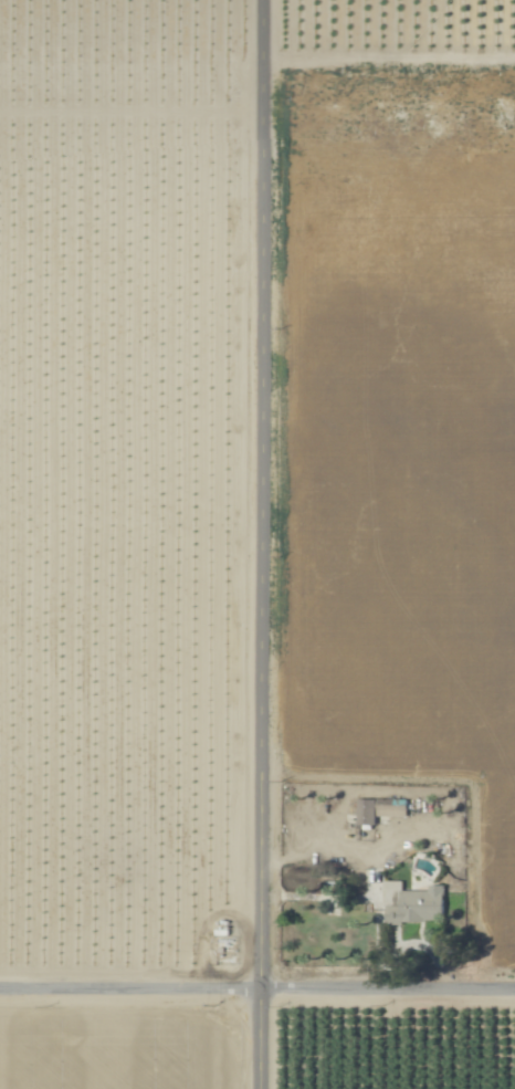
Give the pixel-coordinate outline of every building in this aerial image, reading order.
[(357,799),(356,824),(374,825),(374,815),(404,816),(404,800),(357,799)] [(382,922),(442,923),(442,885),(427,885),(427,891),(399,890),(399,881),(383,881),(382,922)]
